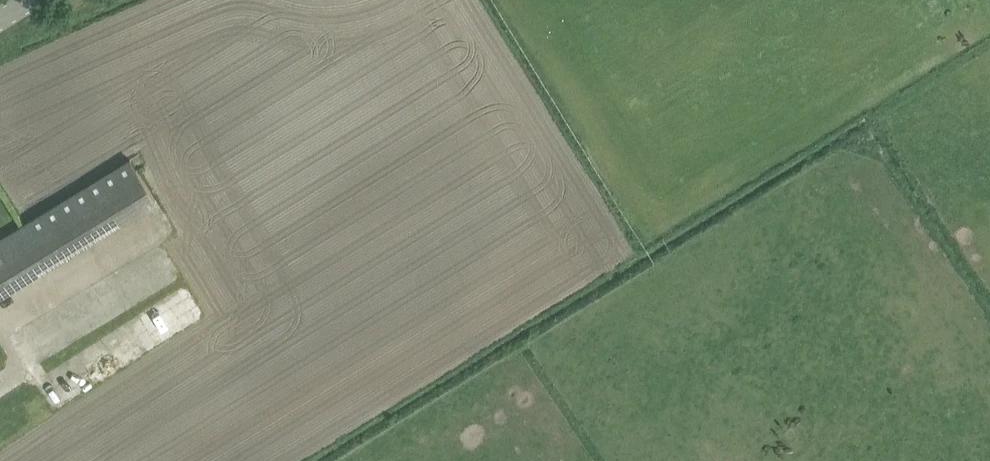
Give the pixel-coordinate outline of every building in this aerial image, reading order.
[(131,158),(0,239),(0,240),(25,280),(156,199),(131,158)] [(25,280),(0,240),(0,295),(25,280)]
